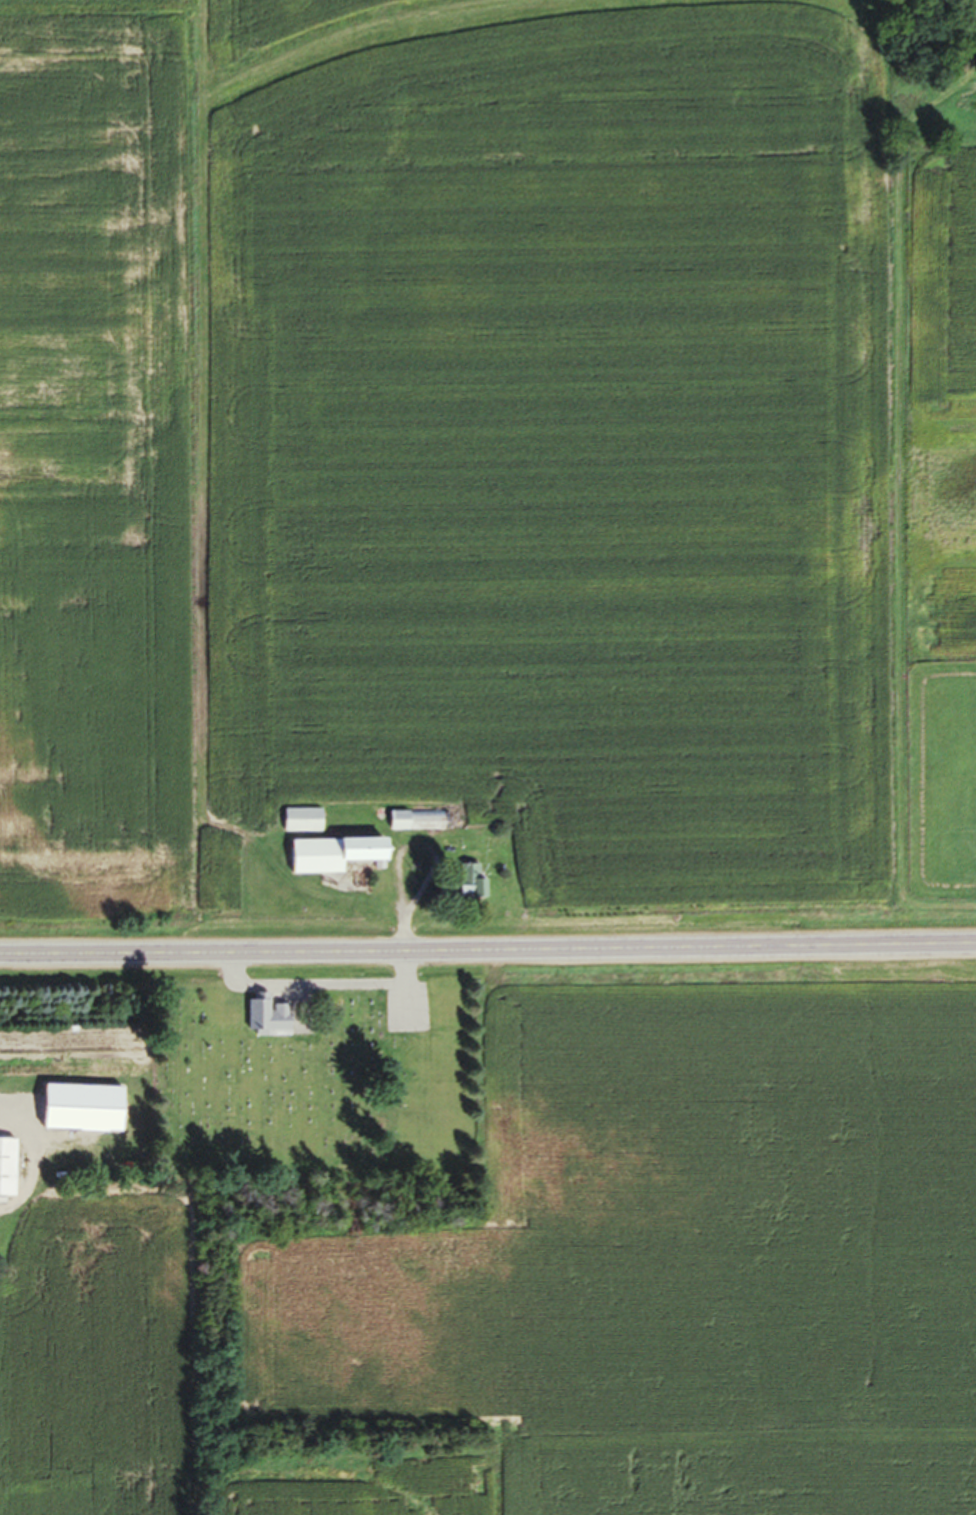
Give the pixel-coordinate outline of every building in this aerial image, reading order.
[(318,813),(280,813),(280,836),(318,836),(318,813)] [(441,834),(441,815),(387,815),(387,834),(441,834)] [(338,877),(338,866),(371,866),(371,873),(381,873),(381,843),(287,844),(288,878),(338,877)] [(477,869),(458,869),(458,902),(477,902),(477,869)] [(245,1040),(286,1040),(286,1006),(245,1006),(245,1040)] [(116,1137),(117,1092),(38,1090),(38,1136),(116,1137)] [(12,1202),(11,1143),(0,1143),(0,1202),(12,1202)]
